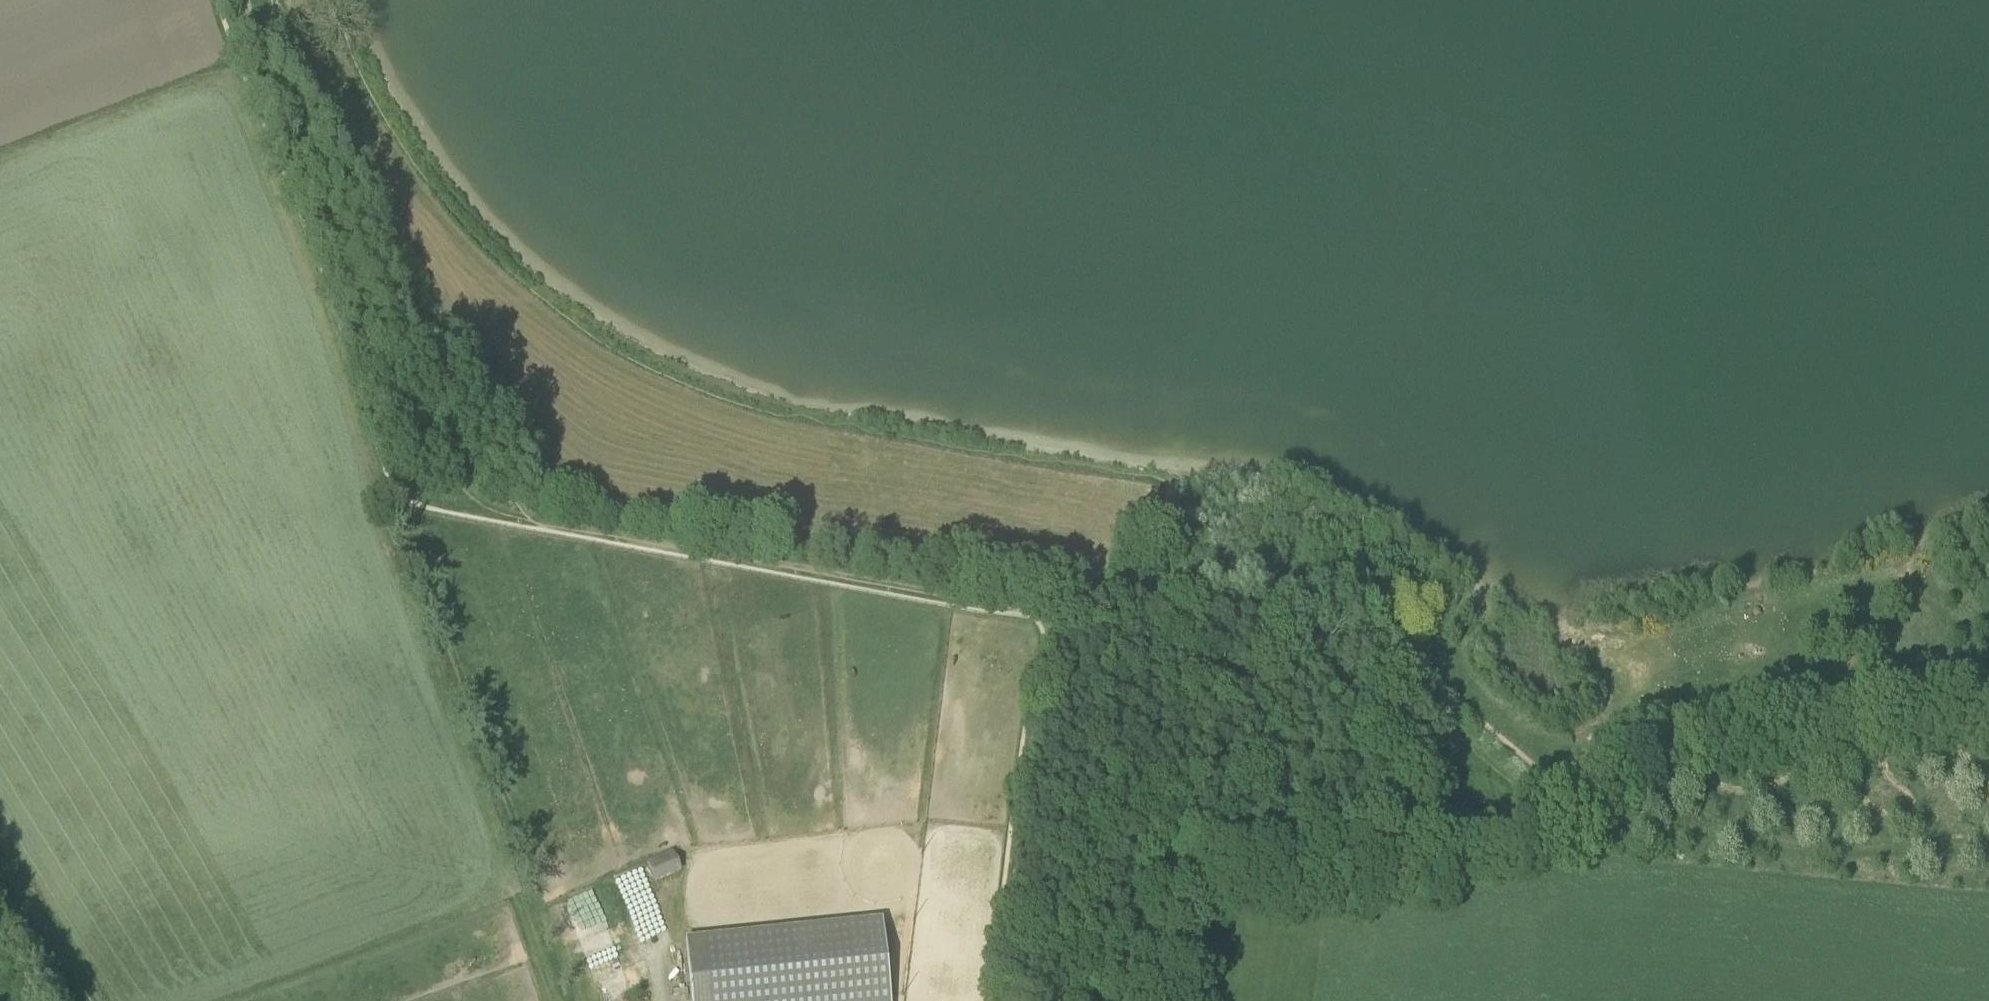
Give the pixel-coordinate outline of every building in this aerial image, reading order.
[(646,858),(656,883),(682,872),(673,849),(646,858)] [(685,935),(691,1000),(890,1000),(882,916),(685,935)]
